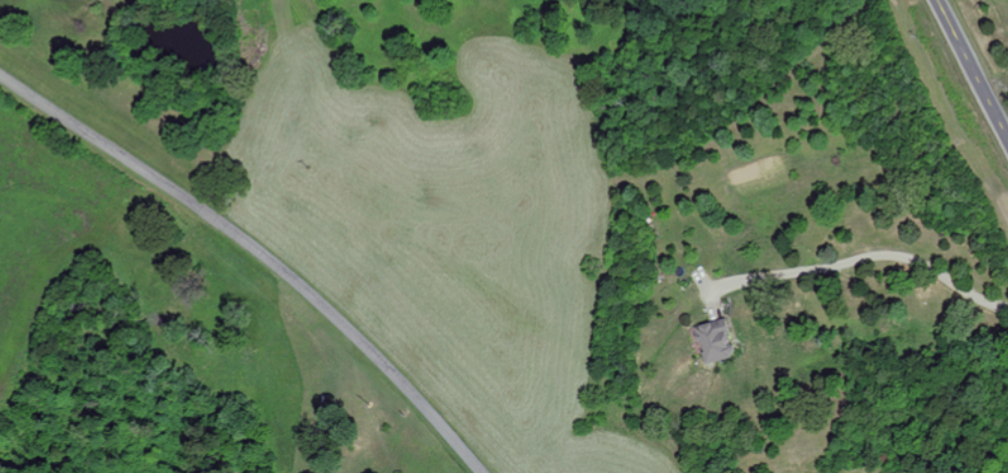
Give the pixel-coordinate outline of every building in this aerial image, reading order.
[(692,327),(703,364),(732,355),(721,318),(692,327)]
